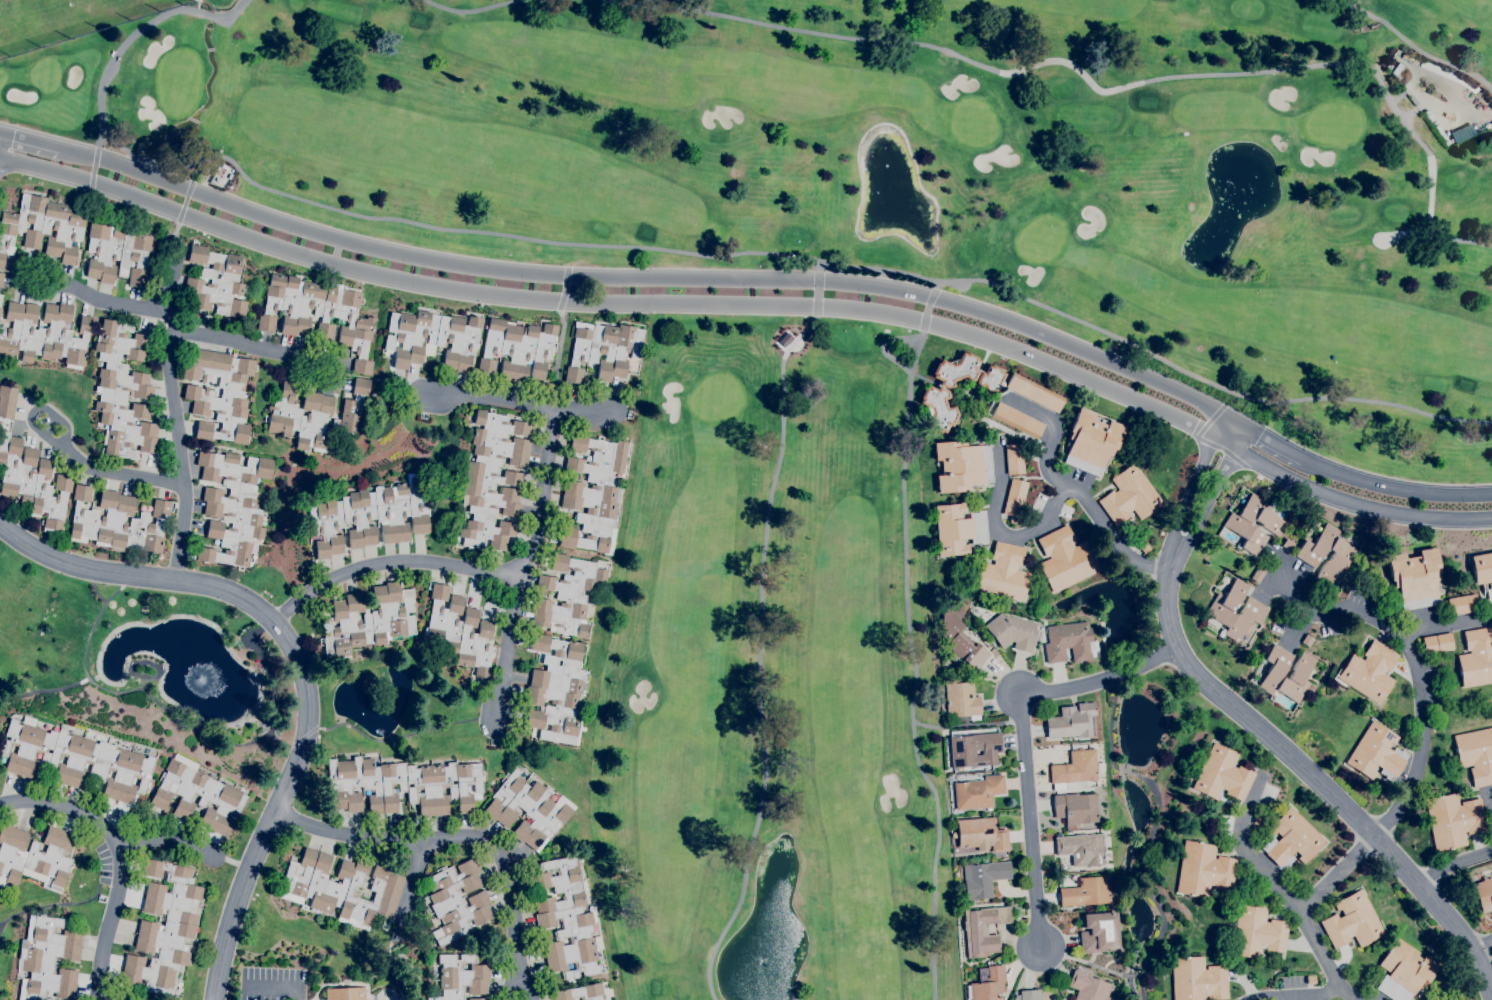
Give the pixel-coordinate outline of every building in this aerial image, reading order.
[(1413,62),(1401,57),(1402,53),(1414,57),(1413,62)] [(1437,97),(1426,89),(1429,84),(1440,93),(1437,97)] [(3,269),(0,268),(0,209),(7,210),(7,212),(18,214),(22,193),(48,198),(48,202),(70,206),(70,208),(86,211),(81,240),(73,239),(73,242),(70,241),(69,246),(77,247),(74,266),(60,263),(61,258),(44,255),(48,236),(55,237),(57,231),(52,230),(53,225),(51,225),(49,234),(42,233),(39,250),(22,247),(25,229),(32,230),(33,224),(26,223),(24,231),(23,231),(22,234),(17,233),(16,236),(14,236),(12,247),(14,247),(13,255),(6,254),(3,269)] [(144,288),(127,285),(130,267),(135,268),(136,262),(129,261),(126,277),(117,276),(120,260),(114,259),(114,263),(111,262),(110,265),(116,266),(113,284),(99,282),(100,279),(86,277),(89,258),(97,259),(97,255),(95,255),(96,252),(87,251),(90,237),(88,237),(90,223),(110,226),(108,236),(112,237),(114,225),(125,227),(125,231),(151,236),(149,252),(147,251),(144,270),(147,270),(144,288)] [(245,318),(215,313),(216,306),(214,306),(215,302),(210,301),(209,311),(195,308),(198,293),(184,290),(186,277),(204,280),(204,286),(206,286),(206,283),(210,284),(211,278),(200,276),(202,268),(210,269),(212,262),(206,261),(205,264),(187,261),(190,244),(209,247),(208,252),(226,255),(226,253),(242,256),(237,283),(244,284),(242,295),(230,293),(230,299),(232,299),(247,301),(245,318)] [(371,375),(352,372),(354,358),(358,359),(358,355),(356,355),(356,351),(350,350),(351,346),(338,344),(341,326),(348,327),(349,323),(346,322),(347,320),(339,319),(339,317),(332,316),(331,318),(328,317),(327,323),(335,325),(332,340),(315,338),(318,322),(321,323),(322,316),(314,315),(315,305),(313,305),(312,310),(308,309),(306,316),(311,317),(308,336),(295,334),(295,336),(281,334),(284,315),(289,316),(289,314),(287,313),(288,309),(282,308),(282,309),(276,308),(276,312),(272,312),(272,316),(277,317),(274,332),(257,329),(259,314),(264,315),(267,296),(265,296),(267,285),(269,285),(270,274),(287,277),(287,275),(299,277),(299,281),(304,282),(304,281),(327,285),(327,284),(332,285),(332,283),(344,285),(344,287),(361,289),(360,292),(362,293),(359,308),(358,308),(356,317),(367,319),(367,316),(376,318),(374,333),(372,332),(371,341),(369,340),(366,360),(373,361),(371,375)] [(16,356),(0,353),(0,321),(5,322),(4,332),(6,332),(7,328),(11,328),(13,321),(4,320),(7,301),(25,304),(25,303),(39,305),(35,324),(30,323),(30,325),(32,326),(32,329),(37,330),(38,328),(45,329),(46,327),(49,327),(50,323),(42,322),(45,303),(58,305),(59,302),(73,305),(70,324),(72,324),(71,330),(70,337),(81,339),(82,334),(78,334),(81,315),(92,316),(89,332),(88,332),(85,350),(87,351),(84,366),(64,363),(65,356),(60,355),(59,359),(50,357),(50,360),(40,359),(41,355),(34,354),(32,363),(20,361),(22,350),(17,349),(16,356)] [(470,374),(456,371),(442,368),(446,349),(450,350),(452,343),(447,343),(448,337),(445,337),(444,346),(435,345),(433,355),(423,354),(421,364),(408,362),(406,370),(393,368),(397,347),(401,347),(402,343),(395,342),(393,351),(384,349),(387,335),(393,336),(394,332),(387,330),(391,312),(399,314),(399,312),(416,315),(417,310),(431,313),(431,314),(450,317),(450,315),(465,318),(464,325),(467,326),(469,316),(484,318),(482,329),(480,329),(475,355),(473,355),(470,374)] [(526,383),(499,379),(502,360),(510,361),(511,357),(508,357),(508,354),(495,352),(494,356),(491,356),(491,359),(497,360),(494,375),(477,372),(480,357),(483,358),(490,317),(506,320),(506,321),(514,323),(514,325),(522,326),(521,335),(523,335),(524,328),(527,328),(528,324),(539,326),(538,332),(542,332),(543,323),(558,325),(556,336),(554,335),(551,359),(545,358),(545,359),(542,359),(542,361),(547,362),(544,380),(531,378),(534,359),(528,358),(527,362),(524,362),(524,365),(529,366),(526,383)] [(135,459),(104,454),(105,445),(103,444),(105,429),(109,430),(110,425),(99,423),(101,411),(93,410),(95,401),(99,401),(100,393),(94,392),(95,386),(97,386),(99,377),(97,377),(99,368),(104,369),(105,361),(97,360),(99,352),(93,351),(94,342),(96,342),(98,327),(101,328),(102,319),(133,324),(132,332),(123,330),(122,333),(127,334),(126,338),(132,339),(133,333),(151,336),(148,352),(145,351),(143,362),(124,358),(125,353),(120,352),(118,363),(126,365),(125,375),(129,376),(130,371),(149,374),(147,386),(154,387),(151,400),(133,397),(134,389),(130,388),(129,391),(127,391),(124,406),(127,407),(126,410),(130,410),(131,403),(150,406),(148,419),(134,417),(133,423),(135,423),(134,426),(138,426),(139,421),(157,424),(155,438),(158,438),(155,454),(138,451),(139,444),(133,443),(132,448),(127,447),(127,449),(136,451),(135,459)] [(582,384),(564,380),(566,365),(570,366),(575,337),(573,337),(574,327),(575,321),(594,325),(594,320),(618,324),(619,323),(635,326),(635,328),(643,330),(638,359),(630,358),(632,348),(630,348),(629,353),(624,352),(623,359),(627,360),(624,379),(610,376),(609,382),(596,380),(600,359),(604,360),(605,355),(598,354),(595,369),(588,367),(589,361),(582,360),(581,365),(578,364),(578,367),(584,369),(582,384)] [(246,445),(233,442),(233,441),(211,437),(210,440),(195,438),(198,421),(213,423),(212,431),(217,432),(218,429),(220,429),(221,422),(215,421),(216,413),(214,413),(215,409),(210,409),(209,417),(190,413),(193,400),(183,398),(185,384),(201,386),(200,389),(204,389),(204,386),(208,386),(207,390),(213,391),(212,397),(220,398),(222,388),(218,387),(220,376),(211,375),(210,381),(205,380),(204,384),(200,383),(201,379),(198,378),(197,381),(182,378),(184,364),(192,365),(195,348),(231,355),(230,358),(237,359),(237,357),(255,360),(253,376),(247,375),(245,383),(240,383),(239,391),(243,391),(242,399),(247,400),(246,409),(249,410),(247,424),(250,425),(246,445)] [(948,389),(938,385),(940,381),(931,377),(933,374),(932,373),(937,363),(938,363),(940,359),(947,363),(958,359),(961,352),(966,354),(966,353),(977,358),(976,360),(979,361),(975,369),(978,371),(973,380),(969,382),(965,380),(965,378),(953,381),(954,386),(948,389)] [(986,394),(982,386),(980,388),(976,386),(975,381),(980,372),(983,373),(987,365),(990,367),(991,365),(1001,370),(1001,371),(1005,374),(1002,380),(1004,386),(1000,387),(1001,389),(986,394)] [(1057,413),(1005,387),(1012,373),(1064,399),(1057,413)] [(336,454),(312,450),(313,447),(308,446),(307,451),(295,449),(299,430),(291,429),(290,434),(276,432),(276,433),(267,432),(270,413),(272,413),(273,410),(267,409),(268,405),(273,406),(274,401),(280,402),(281,399),(280,398),(283,380),(290,382),(289,386),(295,387),(292,407),(302,409),(305,391),(322,394),(321,395),(334,397),(331,416),(327,415),(326,422),(330,423),(329,428),(332,428),(334,419),(340,420),(344,399),(354,400),(355,395),(352,395),(355,377),(369,380),(367,395),(363,395),(360,414),(362,414),(358,433),(340,430),(336,454)] [(12,419),(0,417),(0,385),(17,388),(12,419)] [(944,430),(940,428),(939,430),(928,425),(934,414),(932,407),(922,402),(924,398),(922,397),(926,390),(927,391),(928,388),(937,392),(939,389),(945,392),(947,396),(941,398),(945,411),(953,408),(956,414),(951,423),(948,422),(944,430)] [(1037,439),(990,417),(998,402),(1044,425),(1037,439)] [(1097,476),(1063,462),(1066,455),(1066,454),(1072,440),(1068,438),(1070,433),(1068,432),(1078,408),(1095,415),(1094,416),(1108,422),(1109,420),(1124,427),(1115,450),(1113,450),(1108,460),(1105,459),(1102,469),(1101,468),(1097,476)] [(505,551),(489,548),(490,539),(485,538),(484,548),(462,545),(464,537),(458,536),(460,528),(466,529),(467,520),(472,520),(474,512),(469,511),(470,505),(466,504),(468,495),(463,494),(469,461),(475,462),(476,455),(473,454),(474,444),(471,444),(474,427),(483,429),(484,426),(474,424),(477,409),(486,411),(486,412),(507,416),(506,422),(510,422),(509,425),(511,425),(512,420),(531,423),(529,436),(507,433),(506,438),(510,439),(510,442),(512,442),(513,437),(532,440),(527,467),(508,464),(509,456),(505,456),(504,459),(502,458),(501,466),(498,466),(497,473),(499,474),(499,477),(503,477),(504,470),(524,473),(521,487),(496,482),(494,490),(497,490),(496,493),(500,494),(502,486),(520,490),(518,503),(522,504),(520,518),(502,514),(503,507),(499,506),(498,509),(496,509),(493,527),(497,528),(499,520),(518,523),(516,537),(508,535),(505,551)] [(15,496),(0,494),(0,488),(4,466),(0,465),(0,423),(2,423),(1,427),(5,428),(4,432),(9,432),(9,436),(23,438),(20,457),(17,456),(16,462),(21,463),(24,447),(39,449),(36,468),(29,467),(29,469),(32,469),(31,473),(36,474),(39,458),(53,460),(49,479),(42,478),(41,482),(44,482),(44,484),(51,486),(49,496),(55,497),(56,494),(59,494),(59,490),(53,489),(56,474),(73,477),(70,492),(67,492),(62,520),(64,521),(62,535),(42,531),(43,528),(42,527),(44,518),(46,518),(47,512),(40,511),(39,517),(29,515),(31,506),(19,504),(19,505),(14,504),(15,496)] [(612,555),(604,554),(604,553),(595,551),(595,549),(574,546),(574,549),(558,547),(562,525),(577,528),(576,537),(585,539),(585,534),(590,535),(591,532),(581,531),(582,522),(575,521),(576,512),(585,514),(587,506),(582,506),(581,510),(561,507),(565,480),(583,483),(582,488),(590,489),(590,484),(595,485),(596,482),(586,481),(588,472),(582,471),(582,473),(566,470),(568,457),(585,459),(584,464),(587,464),(587,461),(591,462),(593,450),(589,450),(590,447),(586,446),(585,453),(570,450),(573,433),(588,435),(587,438),(615,443),(616,439),(628,441),(623,473),(611,471),(610,477),(617,478),(615,487),(620,488),(617,503),(620,503),(612,555)] [(937,493),(936,475),(941,475),(940,460),(935,461),(933,443),(959,441),(959,443),(966,442),(966,446),(981,445),(981,446),(989,445),(992,482),(969,484),(969,489),(963,489),(963,491),(937,493)] [(1007,475),(1005,445),(1021,443),(1024,473),(1007,475)] [(248,567),(215,561),(214,563),(196,560),(198,546),(217,549),(216,552),(223,553),(224,549),(229,550),(229,548),(220,546),(220,544),(218,544),(219,539),(206,537),(209,520),(224,522),(223,529),(226,530),(227,527),(231,528),(232,522),(227,521),(228,516),(224,516),(225,513),(223,512),(222,518),(203,514),(205,501),(202,500),(204,486),(223,490),(222,497),(226,498),(226,495),(228,495),(230,488),(224,487),(226,479),(224,479),(225,476),(220,475),(219,483),(200,480),(202,466),(196,465),(198,450),(224,455),(224,452),(239,454),(237,466),(245,467),(247,456),(258,458),(258,457),(274,459),(270,480),(257,477),(256,484),(252,484),(251,491),(256,492),(254,499),(259,500),(257,510),(261,510),(260,515),(262,515),(260,527),(265,528),(263,539),(261,539),(260,544),(257,543),(255,553),(250,552),(248,567)] [(1115,527),(1097,501),(1112,490),(1114,493),(1118,490),(1110,479),(1112,478),(1111,477),(1117,472),(1118,473),(1133,462),(1163,503),(1140,520),(1132,509),(1128,512),(1131,515),(1115,527)] [(316,559),(315,540),(322,540),(322,536),(319,536),(319,533),(311,534),(310,521),(317,520),(316,504),(325,503),(324,499),(334,498),(334,502),(341,501),(341,497),(348,496),(348,493),(357,492),(357,490),(367,489),(367,493),(374,492),(374,487),(381,486),(381,488),(396,486),(396,484),(407,483),(406,473),(415,473),(415,476),(423,475),(426,508),(429,508),(430,516),(428,516),(429,532),(412,534),(411,516),(405,516),(405,521),(402,521),(402,523),(408,522),(410,541),(382,543),(380,521),(377,521),(377,519),(369,519),(369,521),(366,521),(367,526),(374,525),(376,544),(362,545),(363,548),(349,549),(347,530),(355,529),(355,525),(352,525),(352,522),(343,523),(344,527),(336,528),(336,531),(333,531),(334,535),(342,534),(343,553),(330,554),(330,558),(316,559)] [(1017,524),(1009,522),(1011,516),(1003,514),(1011,478),(1030,483),(1022,518),(1019,517),(1017,524)] [(160,553),(127,547),(126,552),(109,549),(109,547),(94,544),(95,540),(86,538),(85,543),(68,540),(75,500),(72,499),(75,484),(91,487),(89,502),(81,501),(80,507),(83,507),(82,510),(90,511),(91,509),(99,510),(97,520),(100,520),(101,516),(105,516),(106,509),(98,508),(101,489),(119,492),(118,494),(135,497),(132,516),(123,514),(122,521),(127,522),(126,527),(128,527),(130,518),(139,519),(140,512),(149,513),(147,522),(154,524),(155,518),(151,517),(154,499),(171,502),(168,520),(164,519),(161,537),(163,537),(160,553)] [(1256,557),(1236,545),(1237,543),(1241,545),(1245,540),(1222,526),(1231,512),(1237,515),(1251,493),(1272,506),(1268,512),(1287,523),(1278,538),(1263,528),(1260,532),(1268,537),(1256,557)] [(938,556),(933,506),(965,503),(966,513),(960,513),(960,519),(970,518),(969,514),(978,513),(978,511),(984,511),(987,543),(981,544),(981,542),(972,543),(971,538),(962,539),(963,545),(968,545),(968,555),(963,555),(963,554),(938,556)] [(1053,593),(1047,581),(1046,582),(1045,579),(1045,578),(1038,564),(1050,558),(1048,556),(1046,557),(1037,539),(1066,525),(1075,542),(1072,544),(1074,546),(1086,540),(1093,555),(1093,554),(1095,558),(1094,558),(1100,569),(1098,570),(1053,593)] [(1328,587),(1314,579),(1324,564),(1319,561),(1314,568),(1294,556),(1307,536),(1311,539),(1308,543),(1312,545),(1324,525),(1337,534),(1336,537),(1359,551),(1346,572),(1340,568),(1328,587)] [(1290,551),(1281,546),(1286,538),(1295,544),(1290,551)] [(1023,601),(975,590),(981,562),(993,565),(994,560),(991,560),(995,541),(1025,548),(1021,566),(1018,565),(1017,570),(1030,573),(1023,601)] [(1143,554),(1138,548),(1145,542),(1150,549),(1143,554)] [(1402,610),(1401,602),(1400,602),(1397,587),(1394,588),(1392,581),(1390,581),(1386,556),(1403,553),(1404,559),(1419,556),(1418,551),(1435,548),(1440,573),(1438,573),(1439,580),(1434,581),(1438,604),(1402,610)] [(586,639),(576,638),(576,635),(549,631),(549,628),(531,625),(533,611),(532,611),(534,597),(553,600),(552,605),(559,606),(560,602),(565,603),(565,600),(556,599),(557,590),(554,590),(554,591),(536,588),(538,574),(557,577),(556,582),(558,582),(559,579),(562,580),(563,574),(573,576),(573,571),(570,570),(571,567),(567,566),(566,572),(550,570),(553,552),(569,555),(568,558),(597,563),(596,568),(608,570),(606,581),(597,580),(595,591),(583,589),(582,595),(586,595),(584,605),(586,605),(584,620),(585,620),(585,624),(589,624),(586,639)] [(1470,557),(1491,553),(1491,604),(1487,605),(1486,599),(1487,599),(1486,590),(1482,591),(1481,583),(1474,584),(1470,557)] [(1258,583),(1250,578),(1259,564),(1267,569),(1258,583)] [(1247,648),(1224,634),(1222,638),(1217,635),(1222,628),(1224,630),(1226,627),(1205,614),(1217,593),(1213,591),(1215,587),(1221,590),(1218,595),(1224,598),(1236,578),(1249,586),(1239,601),(1244,604),(1249,597),(1268,609),(1258,624),(1261,626),(1258,630),(1248,624),(1240,637),(1250,643),(1247,648)] [(345,659),(344,654),(325,656),(322,618),(331,618),(331,627),(339,626),(338,622),(334,622),(332,601),(345,600),(345,594),(362,593),(364,612),(356,612),(356,620),(361,619),(361,624),(364,624),(363,614),(371,613),(371,611),(376,610),(376,607),(379,607),(379,605),(373,605),(372,586),(385,585),(385,582),(398,581),(399,590),(413,589),(414,597),(412,597),(413,611),(407,612),(407,616),(414,615),(415,634),(390,636),(390,640),(386,640),(386,644),(374,645),(374,643),(364,644),(364,646),(350,648),(351,659),(345,659)] [(489,678),(474,676),(475,672),(470,671),(470,667),(456,665),(457,656),(440,654),(443,639),(426,636),(428,626),(433,599),(430,598),(432,582),(449,585),(447,601),(441,600),(440,604),(443,605),(442,608),(448,609),(450,594),(464,596),(461,616),(455,615),(455,617),(458,617),(457,620),(463,621),(466,607),(479,609),(476,628),(470,627),(470,629),(473,629),(472,633),(478,634),(480,619),(494,622),(491,638),(496,639),(494,647),(492,647),(489,668),(491,668),(489,678)] [(1449,616),(1446,599),(1475,594),(1478,610),(1449,616)] [(975,671),(938,639),(944,632),(933,623),(947,607),(949,608),(950,607),(953,610),(956,607),(965,615),(960,621),(964,624),(957,632),(973,646),(977,642),(990,654),(975,671)] [(1031,653),(1013,648),(1015,642),(1012,641),(1003,649),(985,625),(1000,613),(1004,617),(1006,615),(1036,623),(1035,630),(1037,631),(1031,653)] [(1046,663),(1044,644),(1048,643),(1046,626),(1087,621),(1088,628),(1091,628),(1093,641),(1097,640),(1098,651),(1091,652),(1092,659),(1072,662),(1071,647),(1064,648),(1066,661),(1046,663)] [(1463,632),(1491,627),(1491,683),(1462,688),(1456,655),(1469,653),(1469,651),(1466,651),(1463,632)] [(579,745),(538,738),(540,729),(549,731),(550,724),(544,723),(543,729),(525,726),(528,709),(538,711),(539,705),(524,703),(526,685),(529,686),(532,668),(546,670),(547,664),(542,663),(543,654),(552,656),(554,648),(548,647),(547,653),(529,650),(532,633),(550,636),(549,639),(568,642),(568,640),(583,643),(579,670),(588,671),(584,695),(582,695),(578,718),(580,718),(580,720),(583,720),(579,745)] [(1425,655),(1422,637),(1435,635),(1435,636),(1450,633),(1453,650),(1425,655)] [(1379,705),(1336,678),(1351,654),(1362,661),(1365,656),(1362,655),(1372,639),(1398,656),(1388,671),(1385,669),(1383,674),(1394,681),(1379,705)] [(1293,701),(1275,690),(1271,695),(1257,686),(1271,664),(1263,659),(1273,644),(1293,656),(1288,664),(1293,667),(1300,655),(1314,664),(1304,680),(1308,682),(1302,691),(1300,690),(1293,701)] [(958,721),(957,716),(947,717),(946,715),(943,678),(958,677),(958,683),(972,681),(974,697),(980,697),(981,715),(973,716),(973,714),(970,714),(970,720),(958,721)] [(1076,738),(1076,736),(1075,736),(1047,738),(1045,717),(1060,716),(1059,707),(1074,706),(1074,709),(1077,709),(1077,703),(1095,702),(1097,735),(1092,736),(1092,737),(1076,738)] [(131,804),(102,796),(108,777),(114,779),(116,772),(108,769),(105,781),(89,776),(92,765),(85,762),(83,770),(89,772),(83,790),(54,781),(60,763),(65,764),(68,757),(60,755),(57,766),(49,764),(48,768),(40,765),(43,754),(36,752),(34,759),(39,761),(34,779),(5,771),(10,752),(16,754),(18,747),(11,744),(7,755),(0,753),(4,739),(9,741),(10,737),(5,735),(10,718),(18,720),(17,724),(21,725),(22,723),(46,730),(45,732),(49,734),(50,730),(58,733),(59,729),(68,731),(66,735),(71,736),(71,734),(95,741),(94,743),(98,744),(99,741),(116,746),(115,747),(143,755),(142,758),(146,759),(147,755),(155,758),(150,775),(145,773),(144,777),(149,779),(145,793),(137,790),(140,779),(133,777),(131,784),(137,786),(131,804)] [(1391,782),(1384,778),(1385,776),(1379,772),(1381,768),(1376,765),(1373,771),(1376,773),(1371,780),(1344,763),(1372,720),(1398,737),(1394,745),(1390,742),(1387,748),(1392,751),(1394,747),(1401,751),(1402,750),(1409,755),(1405,761),(1406,762),(1396,777),(1395,776),(1391,782)] [(1452,736),(1491,728),(1491,784),(1473,788),(1469,768),(1472,768),(1472,765),(1459,768),(1452,736)] [(952,769),(951,767),(947,767),(944,738),(949,738),(949,736),(953,736),(953,737),(969,736),(969,735),(999,732),(1001,752),(996,752),(997,765),(992,765),(992,764),(986,764),(987,766),(973,767),(973,765),(956,767),(956,768),(952,769)] [(1242,801),(1225,793),(1226,791),(1222,788),(1216,800),(1190,788),(1212,742),(1238,754),(1232,766),(1236,768),(1238,765),(1255,773),(1242,801)] [(1050,784),(1049,765),(1070,763),(1069,751),(1095,749),(1098,779),(1050,784)] [(226,837),(199,824),(207,806),(215,810),(217,807),(214,806),(215,804),(208,801),(205,807),(197,804),(201,796),(198,795),(197,796),(193,795),(190,801),(195,804),(187,821),(172,814),(181,796),(175,793),(174,793),(173,793),(164,810),(149,803),(158,786),(159,786),(167,771),(164,770),(170,758),(173,759),(175,754),(197,765),(195,769),(208,776),(208,777),(223,785),(224,782),(242,792),(241,794),(247,797),(238,816),(231,812),(230,814),(227,813),(226,815),(234,820),(226,837)] [(420,817),(419,797),(424,796),(423,789),(415,790),(416,803),(408,804),(407,791),(399,792),(398,783),(395,783),(395,786),(391,786),(391,793),(396,793),(398,812),(369,814),(368,795),(374,794),(374,791),(371,792),(371,789),(362,790),(362,786),(354,787),(355,789),(352,789),(352,793),(360,792),(362,812),(347,813),(347,809),(332,810),(331,791),(329,791),(326,759),(335,758),(335,761),(353,760),(353,756),(360,756),(360,759),(372,758),(372,767),(379,766),(379,764),(405,762),(405,765),(414,765),(414,768),(419,768),(419,765),(442,764),(442,766),(447,766),(447,763),(456,762),(456,765),(481,763),(483,792),(474,792),(474,793),(472,793),(473,813),(458,814),(457,799),(450,799),(449,787),(441,788),(441,795),(447,795),(448,815),(420,817)] [(537,853),(524,842),(522,844),(510,834),(523,819),(529,824),(531,822),(529,820),(531,818),(524,814),(526,812),(519,807),(517,809),(515,807),(513,809),(518,813),(506,828),(483,810),(493,798),(491,797),(515,767),(521,772),(518,775),(525,781),(524,783),(530,787),(536,781),(545,788),(544,790),(549,794),(547,797),(554,803),(561,795),(576,807),(562,824),(549,840),(548,839),(537,853)] [(956,810),(953,783),(973,781),(972,773),(984,772),(985,776),(1003,774),(1005,794),(992,795),(993,807),(956,810)] [(1066,831),(1065,817),(1055,818),(1053,796),(1078,793),(1078,795),(1095,794),(1097,814),(1095,814),(1096,816),(1097,816),(1098,821),(1079,823),(1079,830),(1066,831)] [(1436,852),(1424,801),(1456,794),(1459,806),(1461,805),(1461,802),(1479,798),(1487,830),(1467,835),(1467,831),(1463,832),(1466,845),(1436,852)] [(1285,871),(1279,866),(1279,867),(1265,854),(1266,853),(1261,848),(1266,842),(1268,844),(1273,838),(1276,841),(1281,837),(1276,832),(1273,835),(1267,829),(1289,806),(1326,841),(1304,864),(1297,858),(1300,856),(1295,851),(1291,855),(1294,858),(1289,864),(1290,865),(1285,871)] [(1261,826),(1253,823),(1256,815),(1263,818),(1261,826)] [(992,852),(991,845),(988,845),(989,850),(977,851),(977,847),(974,847),(974,851),(964,852),(964,847),(958,848),(958,847),(952,847),(950,822),(955,821),(955,820),(994,817),(995,830),(1007,829),(1009,851),(992,852)] [(8,889),(0,887),(0,844),(0,829),(2,824),(29,834),(23,851),(28,852),(32,840),(40,843),(37,851),(40,852),(40,851),(45,852),(47,845),(42,844),(49,825),(76,835),(69,853),(63,851),(62,854),(65,855),(65,857),(72,860),(62,889),(51,885),(54,876),(48,874),(47,877),(46,876),(44,882),(21,874),(15,888),(9,886),(8,889)] [(1072,867),(1071,854),(1056,855),(1055,837),(1102,833),(1104,855),(1102,855),(1102,859),(1104,859),(1104,864),(1072,867)] [(1208,898),(1175,893),(1184,840),(1197,842),(1197,841),(1200,842),(1200,843),(1216,845),(1214,858),(1216,859),(1217,856),(1236,859),(1231,892),(1214,889),(1214,884),(1211,883),(1208,898)] [(369,931),(337,920),(341,908),(334,905),(331,914),(329,913),(328,917),(323,916),(300,908),(301,904),(278,896),(290,860),(300,863),(305,847),(318,851),(333,855),(326,874),(320,872),(319,875),(323,876),(322,878),(337,883),(337,881),(341,882),(342,880),(336,878),(342,859),(355,863),(357,858),(371,862),(366,877),(364,876),(363,878),(366,879),(365,882),(362,881),(361,887),(355,885),(352,894),(355,895),(354,896),(369,901),(370,900),(372,901),(375,891),(370,890),(371,884),(368,883),(369,880),(372,881),(373,879),(371,878),(375,865),(389,870),(388,873),(405,879),(392,919),(375,914),(371,927),(370,927),(369,931)] [(565,980),(564,972),(575,969),(574,962),(566,963),(568,969),(548,972),(543,944),(562,941),(563,946),(570,944),(569,936),(557,939),(556,930),(561,929),(560,924),(562,924),(562,922),(560,922),(559,918),(556,918),(557,925),(538,929),(535,914),(538,914),(535,900),(554,896),(555,902),(563,900),(562,896),(564,896),(563,892),(555,894),(553,885),(549,886),(549,887),(534,889),(532,875),(549,872),(550,877),(558,875),(557,871),(559,871),(558,867),(541,871),(539,863),(576,855),(578,867),(583,866),(586,879),(581,880),(586,907),(582,907),(583,913),(592,911),(595,922),(597,922),(602,947),(595,949),(597,960),(595,961),(596,965),(599,964),(601,973),(583,976),(582,971),(578,972),(579,977),(565,980)] [(440,947),(432,932),(441,928),(440,927),(444,925),(440,917),(437,919),(431,905),(433,904),(428,895),(433,893),(429,886),(430,885),(426,878),(451,866),(454,873),(456,872),(457,875),(460,873),(456,866),(473,857),(480,870),(476,873),(482,885),(465,894),(461,886),(458,888),(459,890),(457,891),(465,905),(466,905),(467,907),(471,906),(467,898),(484,889),(491,903),(487,905),(493,917),(476,926),(472,918),(469,920),(470,923),(469,923),(472,930),(440,947)] [(173,996),(144,990),(145,982),(143,982),(144,979),(141,978),(139,987),(120,983),(126,954),(145,958),(143,967),(146,967),(147,965),(149,965),(150,957),(157,959),(158,952),(153,951),(153,953),(134,949),(140,919),(159,923),(157,931),(160,931),(160,928),(163,929),(166,914),(161,913),(160,915),(141,912),(147,881),(166,885),(165,892),(168,893),(169,889),(171,890),(172,883),(165,881),(167,874),(165,873),(166,870),(163,869),(161,878),(142,874),(145,858),(163,862),(162,863),(175,866),(175,863),(192,867),(190,878),(194,878),(192,885),(203,887),(200,901),(198,900),(195,914),(197,915),(193,939),(184,937),(183,944),(189,945),(187,953),(190,953),(187,966),(180,964),(179,971),(175,970),(173,979),(177,980),(173,996)] [(966,900),(964,880),(962,865),(1009,861),(1011,878),(990,880),(992,898),(966,900)] [(1481,879),(1491,875),(1491,902),(1491,910),(1481,913),(1472,884),(1482,881),(1481,879)] [(1060,907),(1059,889),(1079,887),(1078,878),(1108,876),(1110,902),(1060,907)] [(1333,949),(1319,922),(1335,913),(1337,918),(1343,915),(1340,909),(1337,911),(1333,903),(1361,888),(1384,932),(1369,941),(1369,942),(1359,947),(1353,935),(1349,937),(1350,940),(1333,949)] [(1259,959),(1231,955),(1238,904),(1256,907),(1256,904),(1265,905),(1265,908),(1266,909),(1264,922),(1269,922),(1269,919),(1288,922),(1283,952),(1265,949),(1266,946),(1261,946),(1259,959)] [(971,958),(971,957),(967,958),(964,930),(963,930),(962,921),(964,921),(963,910),(967,909),(967,911),(979,910),(979,908),(1010,906),(1012,923),(995,924),(994,923),(986,924),(986,926),(988,926),(989,932),(987,932),(987,935),(998,934),(1000,952),(988,953),(988,955),(983,956),(983,957),(971,958)] [(1081,953),(1079,932),(1087,931),(1087,928),(1081,928),(1080,915),(1115,912),(1119,950),(1108,951),(1108,948),(1104,949),(1104,951),(1081,953)] [(78,971),(74,999),(55,997),(55,992),(48,991),(47,995),(45,995),(45,998),(53,999),(18,999),(21,978),(27,979),(27,978),(29,978),(30,972),(17,970),(18,958),(19,959),(21,939),(26,940),(29,915),(35,916),(63,919),(62,927),(54,926),(53,930),(55,930),(55,934),(62,935),(63,930),(82,932),(79,961),(59,958),(59,957),(54,956),(53,971),(55,971),(54,974),(57,975),(58,968),(78,971)] [(1413,994),(1409,999),(1393,999),(1375,988),(1384,974),(1387,976),(1390,973),(1378,965),(1387,951),(1386,951),(1388,948),(1389,948),(1396,938),(1418,953),(1417,956),(1422,960),(1425,955),(1440,964),(1423,991),(1417,988),(1413,994)] [(463,989),(464,999),(427,999),(427,997),(442,996),(442,990),(440,990),(440,968),(442,968),(442,963),(438,963),(438,954),(456,954),(456,960),(460,960),(460,954),(475,954),(475,962),(463,962),(463,970),(470,970),(470,965),(490,964),(490,980),(488,980),(488,993),(468,994),(468,985),(465,985),(465,988),(463,989)] [(1205,996),(1205,999),(1172,999),(1172,998),(1170,958),(1183,957),(1183,956),(1187,956),(1187,957),(1203,956),(1203,970),(1206,970),(1206,966),(1226,965),(1227,999),(1208,999),(1208,996),(1205,996)] [(1001,997),(1001,999),(970,999),(969,983),(979,983),(977,968),(987,967),(987,966),(1003,964),(1005,982),(1003,982),(1003,992),(995,992),(995,998),(1001,997)] [(1108,997),(1107,999),(1074,999),(1077,990),(1068,986),(1074,969),(1093,976),(1092,977),(1111,984),(1106,997),(1108,997)] [(1306,984),(1306,976),(1315,975),(1315,983),(1306,984)] [(573,997),(574,999),(553,999),(552,992),(601,983),(604,994),(601,995),(602,999),(605,999),(580,999),(580,996),(573,997)] [(364,987),(365,999),(326,999),(325,989),(364,987)] [(1040,989),(1041,999),(1013,999),(1016,994),(1020,995),(1019,991),(1040,989)]
